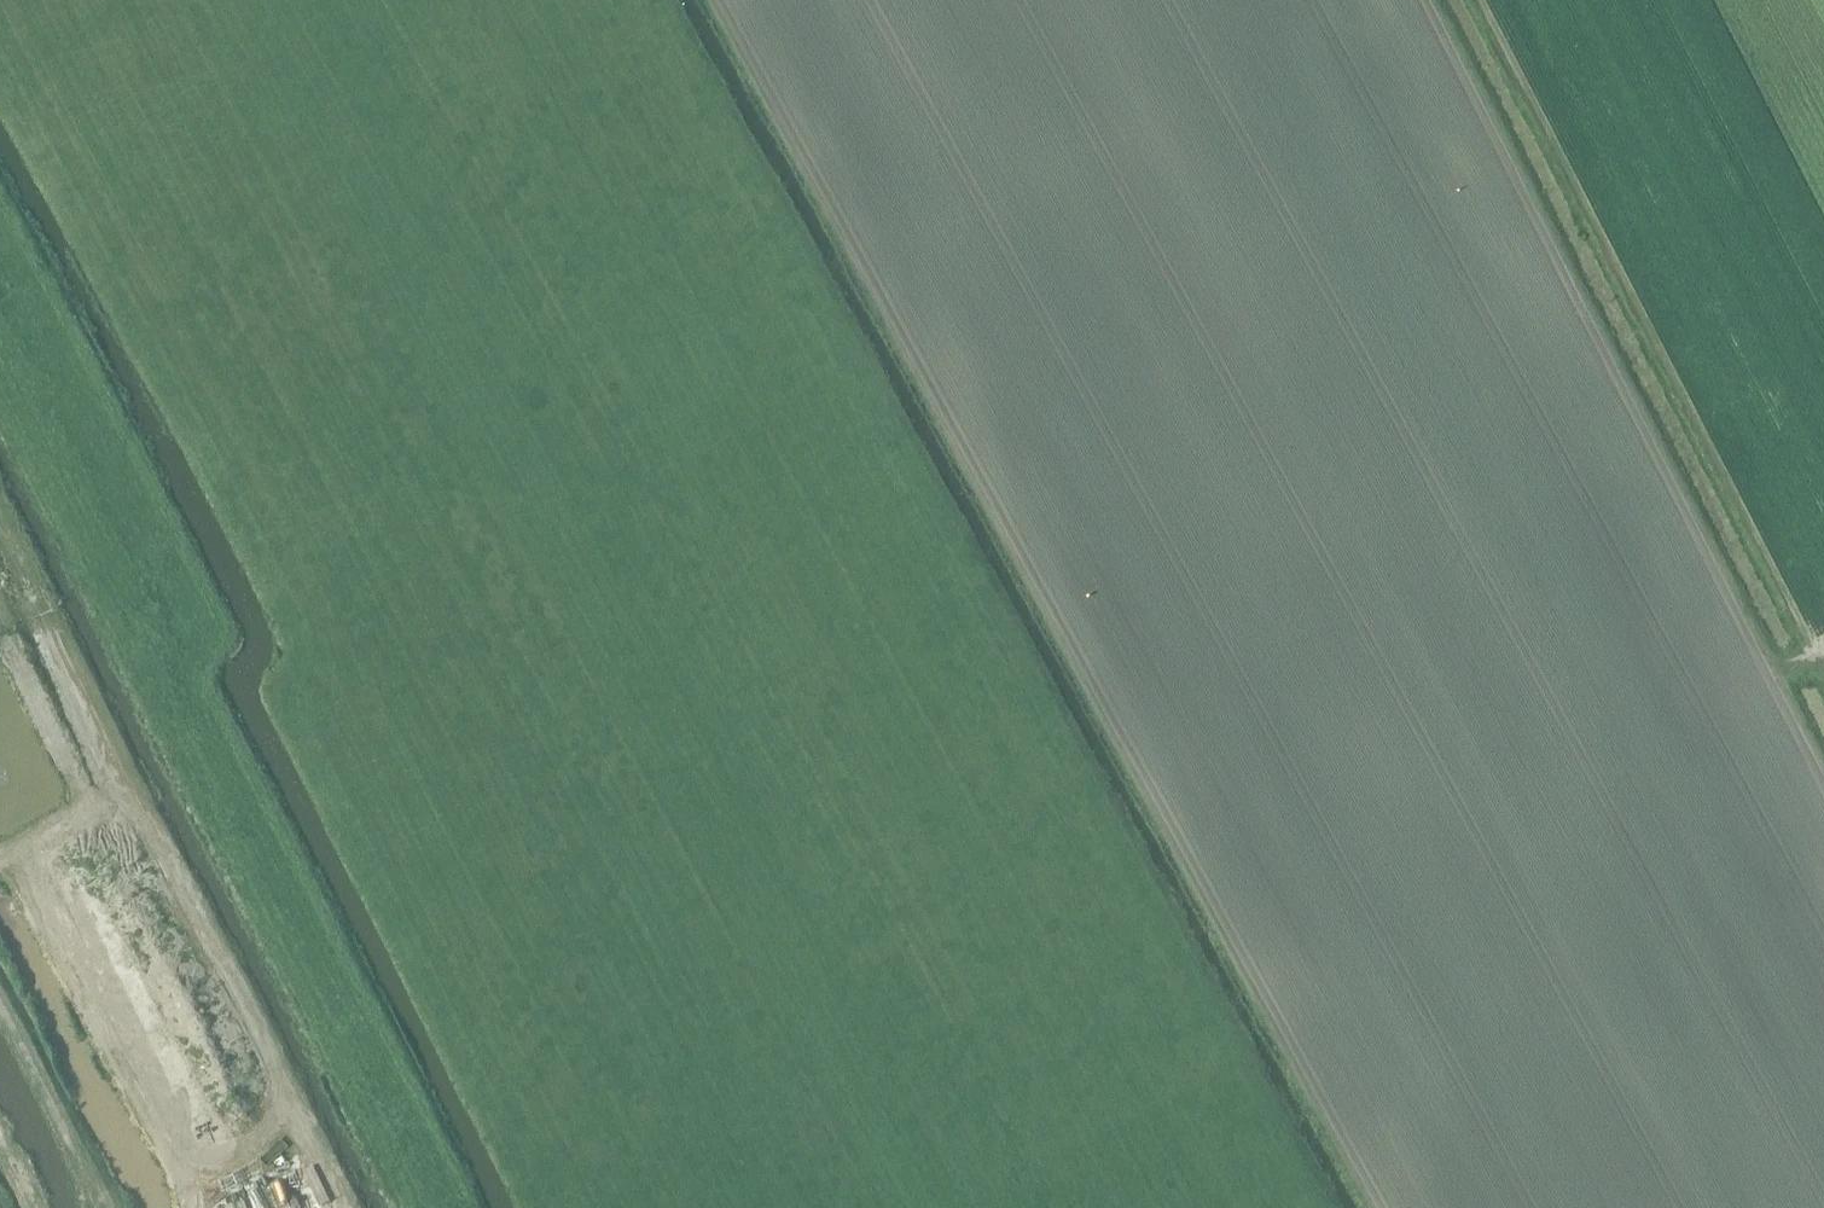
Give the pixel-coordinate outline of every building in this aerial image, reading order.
[(275,1171),(284,1184),(274,1191),(285,1207),(288,1207),(305,1197),(284,1165),(275,1171)]
